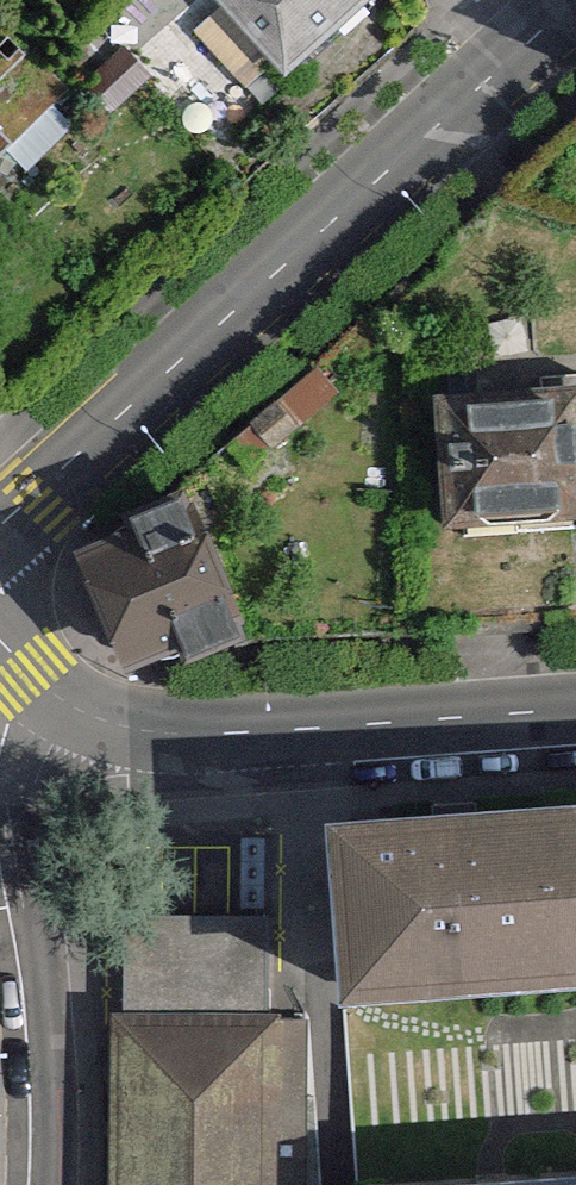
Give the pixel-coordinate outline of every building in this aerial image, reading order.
[(221,6),(310,100),(407,10),(398,0),(227,0),(221,6)] [(28,152),(0,122),(0,179),(28,152)] [(450,527),(575,522),(575,368),(444,373),(450,527)] [(203,486),(76,540),(128,662),(255,607),(203,486)] [(575,991),(575,794),(341,808),(352,1004),(575,991)] [(115,1012),(113,1184),(312,1184),(314,1018),(276,1017),(277,928),(178,927),(132,926),(131,1012),(115,1012)] [(359,1182),(360,1184),(575,1184),(575,1166),(359,1182)]
